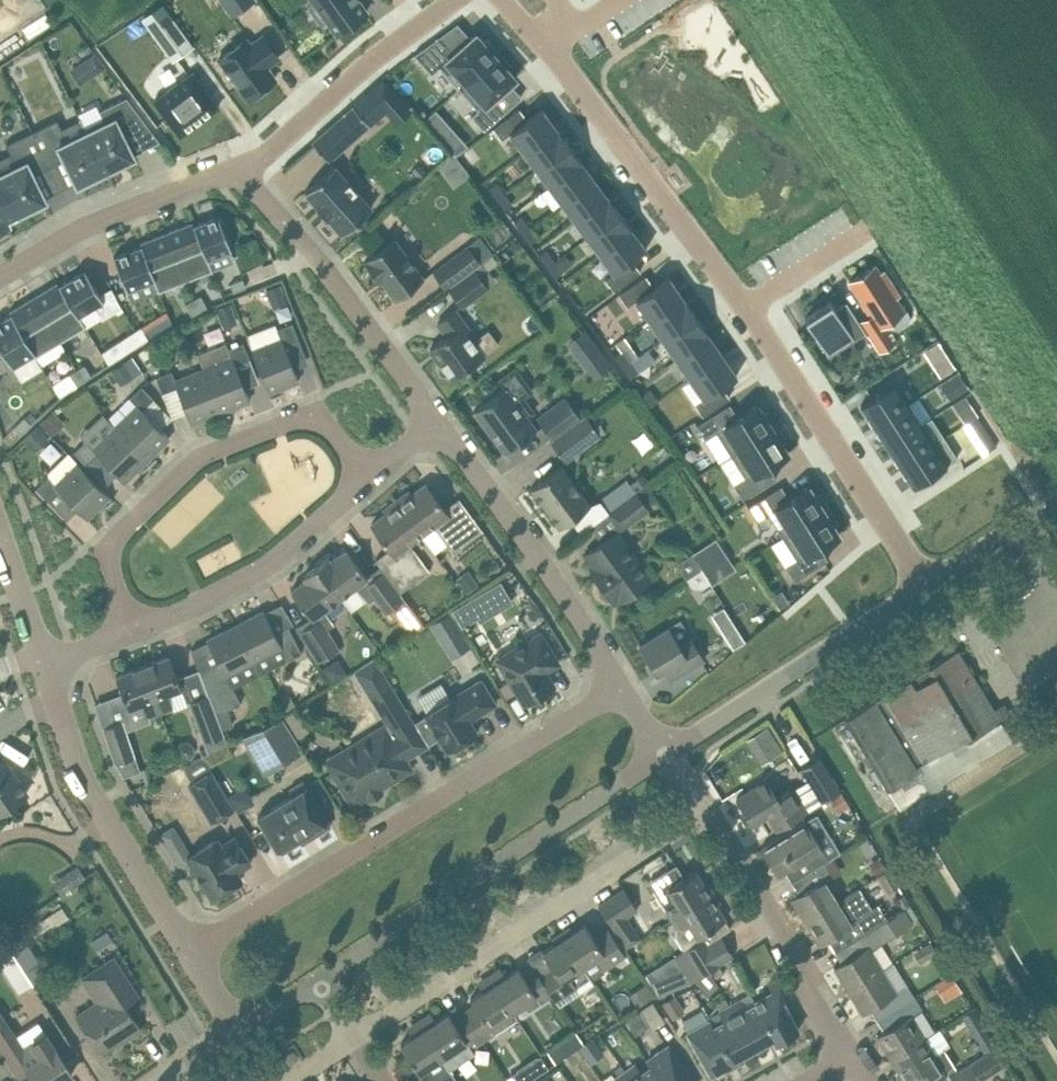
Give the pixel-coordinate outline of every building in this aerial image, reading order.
[(232,13),(252,0),(223,0),(232,13)] [(309,7),(321,24),(328,19),(338,32),(366,12),(358,0),(318,0),(313,3),(309,7)] [(163,2),(141,17),(142,19),(173,61),(195,45),(164,3),(163,2)] [(440,66),(459,87),(500,52),(488,38),(485,41),(477,32),(454,52),(440,35),(415,53),(432,73),(440,66)] [(247,38),(218,57),(248,98),(276,78),(265,64),(269,61),(271,63),(280,56),(264,34),(251,43),(247,38)] [(79,84),(106,66),(97,52),(70,70),(79,84)] [(472,115),(485,129),(503,113),(491,99),(517,77),(509,68),(512,65),(500,52),(459,87),(478,109),(472,115)] [(193,71),(155,99),(181,135),(219,106),(193,71)] [(147,123),(127,96),(100,110),(104,118),(85,127),(81,117),(80,117),(108,174),(123,167),(121,163),(135,156),(123,133),(125,132),(127,133),(147,123)] [(509,130),(523,150),(523,149),(555,125),(541,106),(530,114),(521,102),(496,122),(504,134),(509,130)] [(312,141),(329,160),(370,123),(353,105),(312,141)] [(32,131),(50,166),(61,160),(61,159),(64,157),(78,184),(91,177),(93,181),(108,174),(80,117),(79,117),(86,131),(68,140),(58,118),(32,131)] [(555,125),(523,150),(536,167),(568,142),(555,125)] [(18,214),(27,209),(29,213),(45,205),(43,201),(46,199),(33,172),(37,170),(38,172),(50,166),(32,131),(6,144),(17,165),(0,174),(0,178),(18,214)] [(581,159),(568,142),(536,167),(549,183),(581,159)] [(459,153),(442,165),(456,184),(473,172),(459,153)] [(581,159),(549,183),(561,200),(594,175),(581,159)] [(335,164),(305,190),(318,204),(317,205),(327,216),(328,216),(343,233),(348,228),(350,231),(360,221),(358,219),(372,206),(335,164)] [(427,171),(420,164),(412,170),(419,178),(427,171)] [(490,175),(483,180),(491,191),(498,185),(490,175)] [(606,192),(594,175),(561,200),(574,217),(606,192)] [(10,222),(8,218),(18,214),(0,178),(0,227),(10,222)] [(606,192),(574,217),(587,234),(619,209),(606,192)] [(507,198),(500,203),(508,214),(515,208),(507,198)] [(515,208),(508,214),(516,224),(523,219),(515,208)] [(632,226),(619,209),(587,234),(599,250),(632,226)] [(192,221),(190,222),(210,271),(213,269),(209,258),(232,249),(219,215),(194,225),(192,221)] [(165,232),(184,281),(210,271),(190,222),(165,232)] [(632,226),(599,250),(614,270),(608,274),(616,286),(642,266),(634,255),(647,245),(632,226)] [(142,245),(141,245),(154,279),(159,291),(184,281),(165,232),(141,241),(142,245)] [(533,232),(526,237),(533,247),(541,242),(533,232)] [(367,259),(365,261),(380,281),(382,279),(396,297),(424,277),(395,237),(366,258),(367,259)] [(541,242),(533,247),(541,258),(548,252),(541,242)] [(447,288),(452,284),(457,280),(472,269),(482,262),(468,244),(433,270),(447,288)] [(127,290),(154,279),(141,245),(114,256),(127,290)] [(558,265),(551,271),(559,281),(566,276),(558,265)] [(880,272),(875,265),(850,281),(871,314),(860,321),(868,333),(879,350),(896,340),(884,322),(904,309),(896,297),(900,294),(884,270),(880,272)] [(61,284),(80,315),(104,300),(86,269),(61,284)] [(457,280),(452,284),(452,285),(450,287),(463,305),(488,287),(475,269),(473,271),(472,269),(457,280)] [(648,270),(622,289),(631,301),(638,296),(652,316),(684,291),(669,272),(657,281),(648,270)] [(231,282),(234,291),(246,286),(243,278),(231,282)] [(80,315),(61,284),(59,284),(57,281),(35,294),(63,340),(86,326),(80,315)] [(274,307),(288,301),(280,283),(267,288),(266,285),(255,290),(256,294),(260,293),(263,298),(269,296),(274,307)] [(684,291),(652,316),(666,335),(699,310),(684,291)] [(35,294),(12,309),(39,354),(44,362),(63,351),(65,343),(63,340),(35,294)] [(193,299),(200,310),(208,306),(201,294),(193,299)] [(186,303),(193,315),(200,310),(193,299),(186,303)] [(822,306),(806,317),(829,354),(865,331),(867,333),(868,333),(860,321),(846,299),(845,300),(846,302),(836,308),(831,300),(829,302),(830,304),(823,308),(822,306)] [(239,321),(231,303),(216,308),(224,327),(239,321)] [(12,309),(10,310),(12,313),(0,320),(0,344),(13,366),(35,353),(36,355),(39,354),(12,309)] [(431,348),(441,362),(439,365),(439,369),(441,373),(445,374),(449,373),(453,378),(484,354),(474,340),(477,337),(456,309),(438,322),(448,335),(431,348)] [(713,329),(699,310),(666,335),(681,353),(713,329)] [(299,338),(293,322),(277,328),(275,323),(247,334),(271,397),(279,393),(278,389),(299,380),(285,343),(299,338)] [(142,326),(135,331),(142,342),(150,337),(142,326)] [(713,329),(681,353),(695,372),(727,348),(713,329)] [(127,336),(135,347),(142,342),(135,331),(127,336)] [(594,378),(606,370),(582,332),(570,341),(594,378)] [(119,340),(102,352),(109,364),(127,352),(119,340)] [(205,368),(204,368),(223,416),(230,413),(229,408),(250,399),(236,363),(250,357),(244,341),(229,347),(226,341),(199,352),(205,368)] [(742,367),(727,348),(695,372),(710,391),(703,396),(712,408),(738,388),(729,377),(742,367)] [(623,351),(616,356),(624,367),(631,361),(623,351)] [(141,371),(132,357),(112,370),(113,371),(110,374),(115,381),(118,379),(121,384),(141,371)] [(631,361),(624,367),(632,377),(639,372),(631,361)] [(92,375),(85,363),(77,368),(85,380),(92,375)] [(503,389),(475,409),(506,452),(537,428),(528,416),(535,411),(525,397),(534,390),(516,366),(496,380),(503,389)] [(85,380),(77,368),(70,373),(77,384),(85,380)] [(223,416),(204,368),(176,379),(172,369),(156,376),(163,392),(177,386),(192,423),(214,414),(216,419),(223,416)] [(968,386),(958,372),(941,383),(950,397),(968,386)] [(874,424),(907,403),(893,382),(860,404),(874,424)] [(137,404),(116,425),(151,462),(157,456),(154,453),(171,436),(143,408),(154,397),(142,385),(130,397),(137,404)] [(651,389),(644,394),(652,405),(659,399),(651,389)] [(537,417),(553,438),(582,417),(566,396),(537,417)] [(716,431),(731,454),(778,425),(768,410),(765,412),(758,403),(738,416),(730,403),(696,424),(705,438),(716,431)] [(920,423),(907,403),(874,424),(886,444),(920,423)] [(65,422),(53,410),(42,420),(54,433),(65,422)] [(31,422),(25,416),(15,425),(22,432),(31,422)] [(582,417),(553,438),(551,440),(566,461),(598,437),(582,416),(582,417)] [(933,443),(920,423),(886,444),(899,464),(933,443)] [(50,437),(38,424),(23,439),(35,451),(50,437)] [(146,468),(151,462),(116,425),(94,446),(87,439),(75,450),(87,463),(98,452),(125,480),(142,464),(146,468)] [(734,484),(743,498),(777,477),(769,464),(789,452),(783,442),(787,439),(778,425),(731,454),(745,477),(734,484)] [(946,464),(933,443),(899,464),(913,485),(946,464)] [(49,475),(37,487),(49,499),(60,489),(87,517),(104,501),(108,504),(114,498),(78,461),(69,451),(48,471),(49,475)] [(561,525),(571,518),(590,503),(562,465),(532,487),(561,525)] [(627,478),(600,498),(610,511),(610,512),(637,492),(627,478)] [(410,491),(397,500),(422,533),(432,548),(444,539),(454,552),(484,530),(459,497),(445,507),(427,483),(412,493),(410,491)] [(768,513),(782,536),(829,507),(820,492),(816,494),(810,485),(789,498),(781,485),(748,506),(757,520),(768,513)] [(648,508),(637,492),(610,512),(622,527),(648,508)] [(590,503),(571,518),(581,532),(610,511),(600,498),(599,497),(590,503)] [(390,548),(376,558),(381,565),(400,591),(430,569),(410,542),(422,533),(397,500),(384,509),(387,512),(372,523),(390,548)] [(786,566),(795,580),(828,559),(820,546),(840,533),(834,524),(838,521),(829,507),(782,536),(797,559),(786,566)] [(652,577),(617,530),(585,553),(595,567),(591,570),(601,584),(600,586),(600,587),(600,589),(600,591),(600,592),(601,593),(602,594),(603,595),(603,596),(604,597),(606,598),(607,598),(609,598),(610,598),(612,598),(614,602),(618,599),(620,601),(652,577)] [(716,539),(693,554),(701,567),(702,569),(726,553),(716,539)] [(329,556),(316,565),(340,597),(356,584),(369,601),(373,597),(386,613),(392,608),(395,606),(405,598),(400,591),(381,565),(367,575),(346,548),(332,559),(329,556)] [(324,609),(340,597),(316,565),(304,574),(306,578),(291,589),(312,616),(296,626),(318,660),(339,647),(328,628),(334,623),(324,609)] [(701,567),(687,577),(689,580),(693,586),(703,587),(710,582),(702,569),(701,567)] [(454,609),(453,609),(463,626),(478,617),(480,621),(513,601),(501,580),(466,601),(454,609)] [(782,590),(772,596),(779,607),(789,601),(782,590)] [(395,606),(392,608),(412,634),(425,624),(405,598),(395,606)] [(281,602),(236,624),(260,672),(302,652),(289,625),(294,622),(281,602)] [(723,607),(712,614),(733,648),(745,640),(723,607)] [(451,611),(435,621),(455,654),(471,644),(451,611)] [(665,667),(672,679),(705,659),(680,619),(640,644),(657,672),(665,667)] [(219,661),(200,671),(208,693),(223,728),(233,724),(227,710),(241,702),(233,686),(260,672),(236,624),(207,638),(219,661)] [(541,632),(522,643),(497,658),(510,679),(517,690),(525,703),(555,685),(546,670),(559,662),(541,632)] [(959,648),(914,676),(845,718),(900,808),(927,791),(928,793),(944,784),(943,782),(964,768),(966,771),(980,762),(979,760),(1013,739),(1000,719),(1007,715),(1001,705),(995,708),(959,648)] [(143,665),(161,711),(173,707),(168,693),(182,687),(170,655),(143,665)] [(389,723),(328,761),(354,802),(366,795),(369,801),(384,792),(381,785),(391,779),(392,781),(402,775),(401,773),(411,767),(405,758),(427,745),(375,658),(356,670),(389,723)] [(346,673),(340,663),(333,661),(324,668),(332,681),(346,673)] [(161,711),(143,665),(116,675),(129,708),(143,702),(148,716),(161,711)] [(448,750),(478,732),(469,717),(480,710),(481,712),(496,703),(482,678),(425,712),(448,750)] [(506,697),(517,690),(510,679),(500,686),(506,697)] [(208,693),(189,701),(209,751),(229,742),(223,728),(208,693)] [(283,716),(242,736),(265,773),(304,750),(283,716)] [(124,719),(103,726),(115,762),(136,755),(124,719)] [(772,723),(750,735),(764,762),(787,749),(772,723)] [(840,787),(820,757),(819,755),(801,767),(822,798),(840,787)] [(28,792),(6,760),(0,764),(0,811),(28,792)] [(213,821),(235,807),(212,770),(190,784),(213,821)] [(767,812),(778,829),(808,810),(793,785),(777,795),(767,778),(737,797),(752,821),(767,812)] [(331,824),(320,805),(304,780),(290,788),(294,794),(258,816),(278,849),(309,831),(312,836),(331,824)] [(786,870),(792,881),(822,863),(830,858),(806,819),(761,847),(778,875),(786,870)] [(221,844),(217,837),(192,853),(174,824),(159,833),(178,865),(187,867),(192,864),(212,897),(242,878),(237,870),(252,861),(235,835),(221,844)] [(649,879),(675,862),(666,848),(640,865),(649,879)] [(677,863),(650,880),(666,908),(665,908),(671,919),(711,894),(696,870),(685,877),(677,863)] [(822,863),(792,881),(799,892),(792,897),(806,920),(840,900),(825,877),(830,874),(822,863)] [(79,864),(54,881),(61,892),(86,875),(79,864)] [(828,939),(835,950),(887,917),(878,902),(871,906),(860,887),(840,900),(806,920),(821,944),(828,939)] [(599,904),(612,925),(638,908),(625,888),(599,904)] [(681,969),(650,981),(659,995),(689,983),(702,975),(710,969),(715,966),(719,964),(734,955),(720,932),(715,925),(725,919),(726,918),(711,894),(671,919),(676,928),(674,934),(691,961),(680,968),(681,969)] [(849,989),(882,968),(870,949),(914,921),(913,919),(917,916),(910,903),(887,917),(835,950),(842,961),(834,966),(849,989)] [(561,932),(584,966),(597,957),(604,969),(626,955),(609,929),(596,938),(586,923),(574,931),(570,926),(561,932)] [(540,974),(553,994),(556,1000),(579,985),(582,990),(594,982),(584,966),(561,932),(552,938),(555,943),(543,951),(553,966),(540,974)] [(0,934),(0,962),(18,990),(33,981),(13,951),(2,933),(0,934)] [(914,950),(921,961),(936,951),(930,940),(914,950)] [(14,951),(13,951),(33,981),(47,972),(28,941),(26,943),(22,945),(14,951)] [(108,1002),(80,1021),(99,1049),(113,1040),(124,1033),(127,1037),(142,1028),(126,1003),(139,995),(114,956),(89,973),(108,1002)] [(492,977),(512,1009),(524,1002),(529,1009),(553,994),(540,974),(534,966),(523,973),(519,967),(506,975),(503,970),(492,977)] [(877,1019),(915,995),(908,983),(896,990),(882,968),(849,989),(864,1013),(871,1008),(877,1019)] [(945,1000),(962,990),(952,972),(935,983),(945,1000)] [(464,1011),(483,1039),(517,1017),(512,1009),(492,977),(480,985),(483,990),(471,998),(475,1004),(464,1011)] [(749,989),(755,1001),(777,1041),(799,1030),(783,999),(790,995),(781,978),(769,984),(767,980),(749,989)] [(647,984),(631,994),(638,1004),(653,994),(647,984)] [(662,1001),(673,1017),(684,1009),(674,993),(662,1001)] [(922,1007),(915,995),(877,1019),(884,1030),(877,1034),(892,1058),(925,1037),(937,1029),(925,1036),(911,1014),(922,1007)] [(741,998),(730,1004),(754,1047),(774,1036),(755,1001),(746,1007),(742,998),(741,998)] [(641,1009),(653,1028),(665,1020),(653,1001),(641,1009)] [(723,1020),(714,1025),(733,1058),(754,1047),(730,1004),(718,1011),(723,1020)] [(703,1007),(681,1019),(712,1075),(735,1062),(733,1058),(714,1025),(711,1018),(709,1019),(708,1016),(707,1015),(703,1007)] [(5,1057),(16,1074),(17,1076),(29,1069),(36,1080),(60,1080),(73,1073),(39,1021),(17,1035),(0,1009),(0,1050),(5,1057)] [(420,1019),(450,1066),(468,1055),(465,1051),(483,1039),(464,1011),(453,1018),(449,1012),(437,1020),(431,1012),(420,1019)] [(450,1066),(420,1019),(408,1027),(413,1035),(401,1043),(415,1064),(409,1068),(418,1080),(428,1080),(432,1078),(434,1080),(437,1080),(453,1071),(449,1066),(450,1066)] [(564,1055),(584,1042),(576,1031),(556,1045),(564,1055)] [(650,1067),(661,1080),(694,1080),(668,1045),(665,1047),(655,1034),(638,1046),(651,1066),(650,1067)] [(892,1058),(898,1068),(897,1069),(897,1072),(899,1076),(903,1077),(906,1080),(914,1077),(916,1080),(931,1080),(956,1066),(945,1048),(936,1054),(925,1037),(892,1058)] [(987,1075),(986,1074),(1006,1062),(997,1046),(949,1074),(953,1080),(977,1080),(987,1075)] [(622,1071),(630,1080),(661,1080),(650,1067),(642,1072),(631,1056),(620,1063),(625,1069),(622,1071)] [(5,1080),(16,1074),(5,1057),(0,1060),(0,1080),(5,1080)] [(622,1071),(615,1076),(618,1080),(630,1080),(622,1071)]
